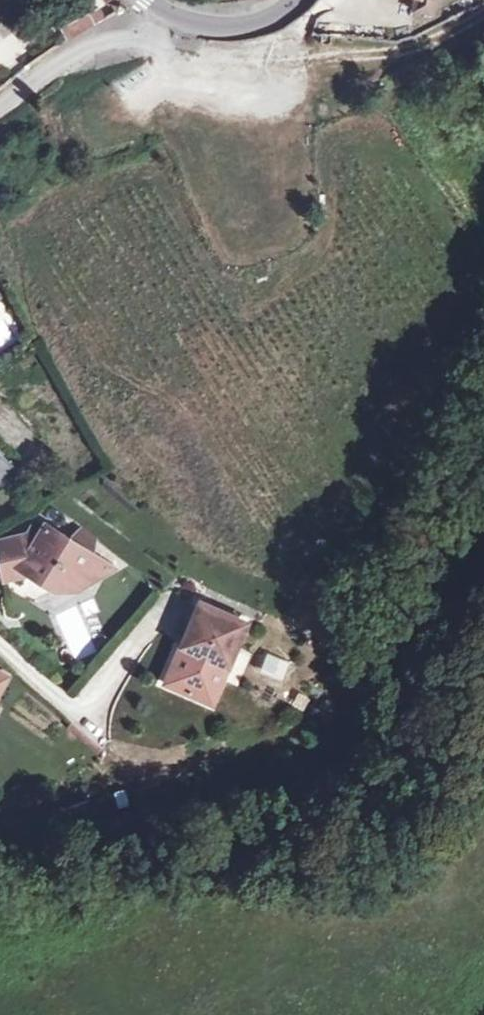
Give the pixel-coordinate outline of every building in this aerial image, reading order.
[(110,3),(115,13),(126,6),(122,0),(106,0),(110,3)] [(407,11),(429,8),(435,0),(388,0),(407,11)] [(99,9),(89,14),(94,24),(105,18),(99,9)] [(89,14),(61,29),(67,39),(94,24),(89,14)] [(6,474),(13,465),(0,453),(0,480),(6,474)] [(35,538),(43,525),(34,519),(26,532),(0,539),(0,546),(35,538)] [(0,546),(0,559),(2,569),(21,565),(32,571),(53,585),(74,576),(84,585),(113,569),(87,553),(92,546),(78,537),(73,543),(43,525),(35,538),(0,546)] [(32,571),(21,565),(2,569),(0,559),(0,579),(32,571)] [(183,654),(174,658),(186,693),(221,680),(219,670),(227,666),(247,623),(200,601),(181,644),(183,654)] [(174,658),(163,682),(186,693),(174,658)] [(221,680),(186,693),(210,704),(221,680)]
